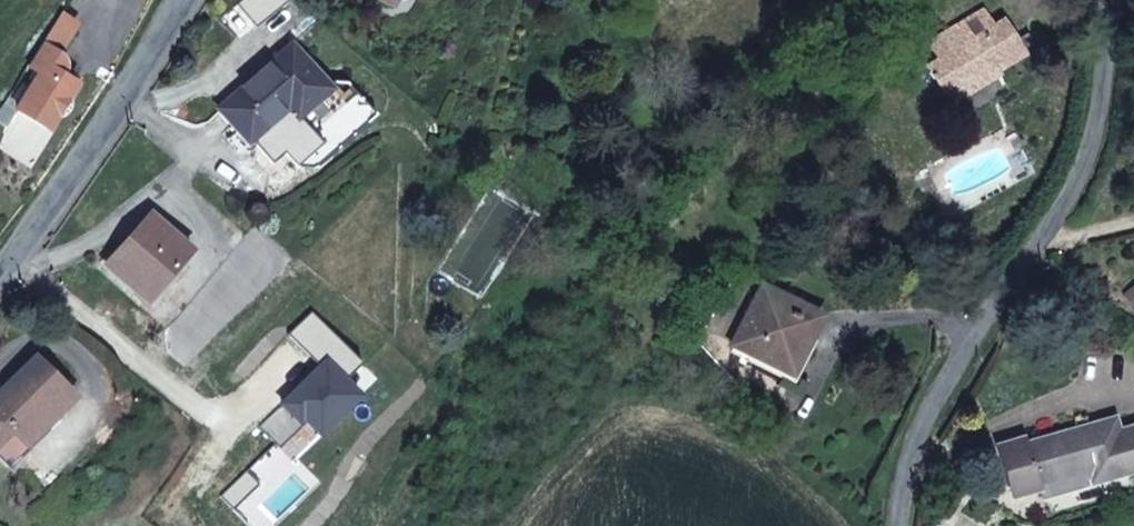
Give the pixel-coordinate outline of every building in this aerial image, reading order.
[(78,88),(65,80),(60,58),(78,29),(61,18),(29,69),(37,74),(37,75),(40,77),(17,114),(49,134),(78,88)] [(950,96),(994,68),(998,73),(1025,57),(1004,24),(977,40),(966,23),(934,43),(944,60),(931,68),(950,96)] [(298,118),(331,89),(293,44),(220,109),(249,143),(288,108),(298,118)] [(956,106),(1001,78),(998,73),(994,68),(950,96),(956,106)] [(358,131),(376,115),(370,108),(348,83),(334,82),(332,84),(334,87),(331,89),(298,118),(288,108),(249,143),(254,148),(256,146),(257,146),(272,163),(280,156),(284,153),(297,167),(306,167),(316,168),(333,153),(358,131)] [(148,300),(192,251),(151,214),(107,264),(148,300)] [(812,339),(824,317),(764,285),(734,345),(784,370),(802,334),(812,339)] [(794,376),(812,339),(802,334),(784,370),(794,376)] [(75,397),(37,358),(0,394),(0,443),(13,430),(27,444),(75,397)] [(1119,433),(1116,420),(1027,444),(1026,438),(998,446),(1013,498),(1039,491),(1038,485),(1056,480),(1060,493),(1133,473),(1133,428),(1119,433)] [(27,444),(13,430),(0,443),(0,448),(12,460),(27,444)] [(1060,493),(1056,480),(1038,485),(1039,491),(1041,498),(1060,493)]
